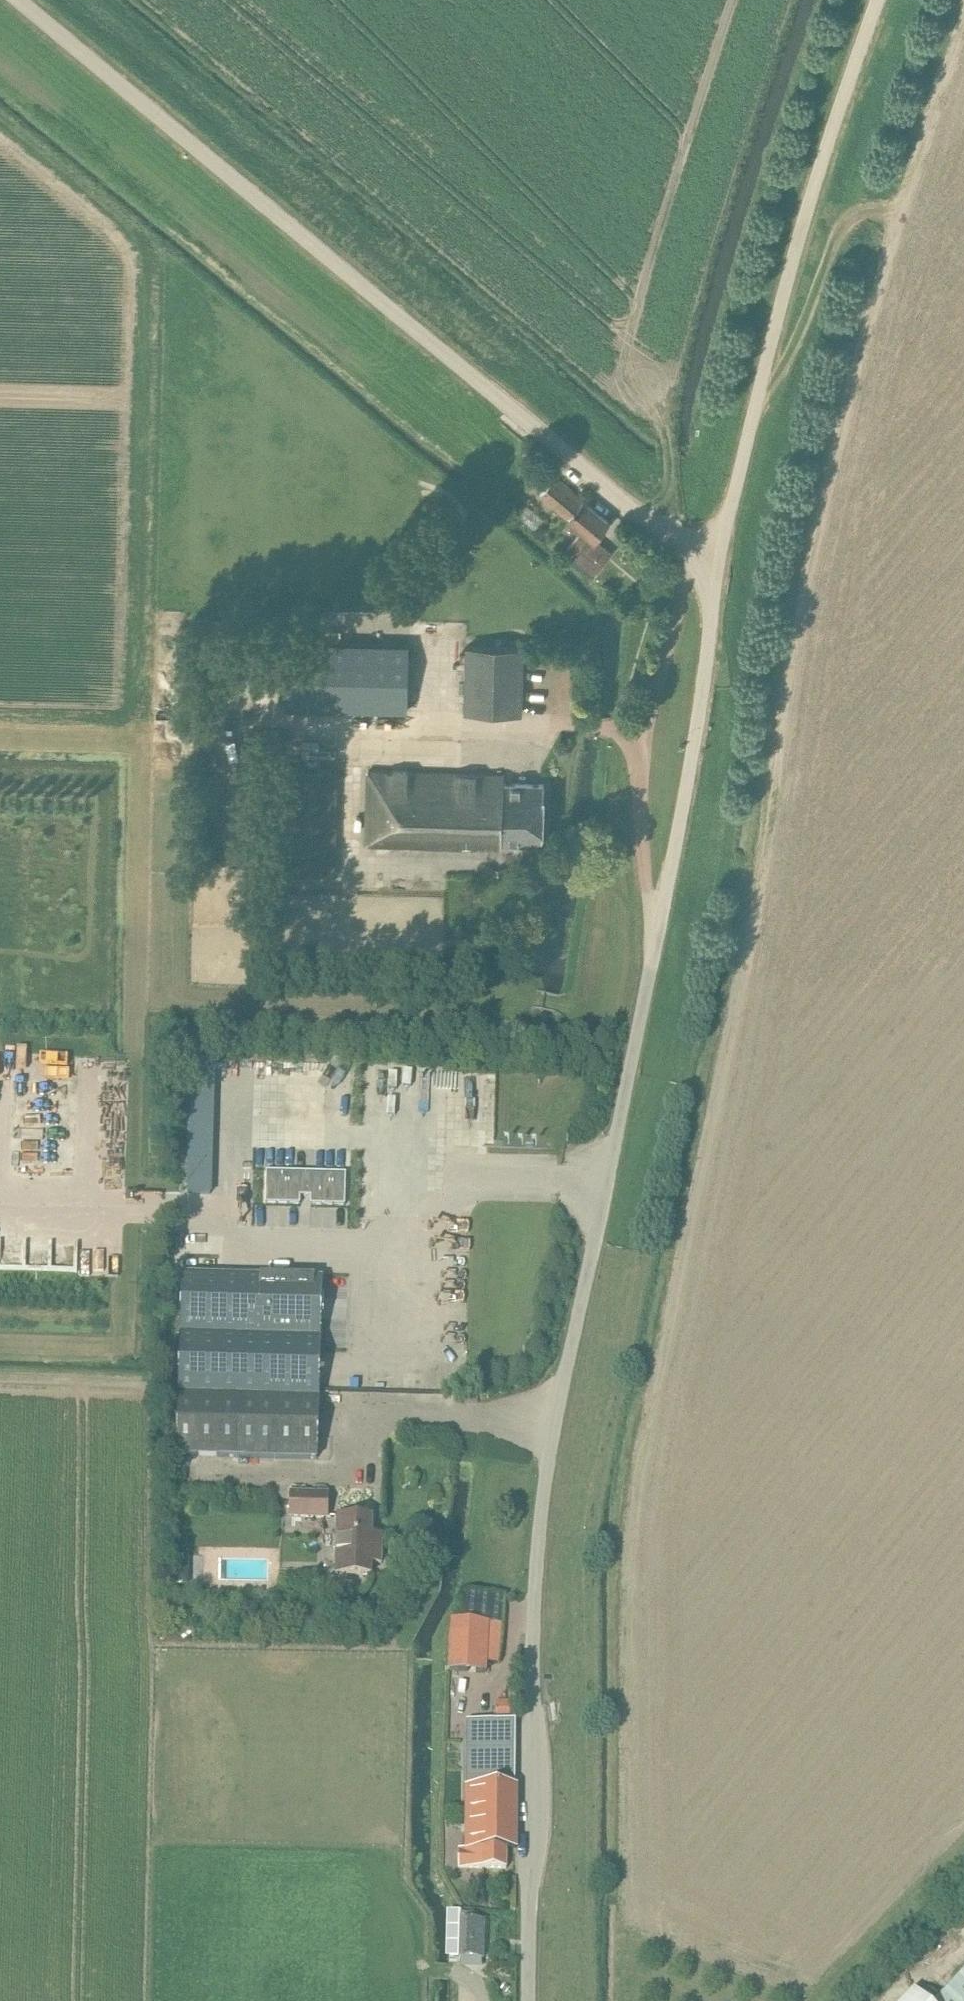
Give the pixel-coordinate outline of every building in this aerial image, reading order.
[(530,444),(524,449),(535,459),(540,454),(530,444)] [(541,495),(568,517),(583,499),(555,477),(541,495)] [(609,521),(586,502),(583,499),(568,517),(567,519),(581,530),(567,548),(596,571),(611,551),(595,538),(609,521)] [(526,501),(517,512),(535,528),(545,517),(526,501)] [(409,642),(288,640),(287,706),(408,708),(409,642)] [(524,646),(464,646),(464,710),(523,711),(524,646)] [(504,770),(366,767),(365,841),(502,844),(502,839),(541,840),(543,781),(504,780),(504,770)] [(187,1192),(187,1194),(212,1194),(216,1060),(191,1060),(188,1174),(187,1192)] [(346,1174),(267,1172),(266,1203),(300,1204),(300,1196),(311,1196),(311,1204),(345,1205),(345,1202),(346,1174)] [(181,1368),(180,1394),(319,1398),(320,1392),(320,1373),(323,1279),(184,1275),(183,1299),(181,1368)] [(180,1402),(178,1454),(318,1459),(319,1404),(319,1398),(180,1394),(180,1399),(180,1402)] [(291,1491),(291,1515),(291,1516),(312,1516),(328,1517),(329,1493),(291,1491)] [(338,1516),(337,1573),(372,1575),(373,1562),(382,1563),(383,1544),(383,1534),(373,1534),(374,1517),(338,1516)] [(189,1585),(190,1555),(176,1555),(176,1572),(175,1584),(189,1585)] [(463,1594),(461,1622),(489,1623),(502,1624),(504,1596),(463,1594)] [(451,1670),(487,1672),(489,1623),(461,1622),(453,1622),(451,1670)] [(489,1623),(487,1664),(499,1664),(502,1624),(489,1623)] [(496,1719),(514,1719),(514,1700),(496,1700),(496,1719)] [(465,1848),(458,1848),(458,1866),(468,1866),(507,1867),(507,1848),(510,1848),(515,1848),(518,1848),(518,1787),(518,1786),(515,1786),(515,1722),(495,1722),(493,1722),(492,1722),(492,1721),(492,1720),(469,1720),(469,1786),(465,1786),(465,1848)] [(450,1911),(449,1958),(459,1958),(484,1959),(485,1922),(478,1922),(478,1915),(467,1914),(466,1922),(461,1922),(461,1911),(450,1911)] [(936,2000),(963,2000),(963,1971),(936,2000)] [(921,1996),(914,1989),(904,2000),(927,2000),(921,1996)]
